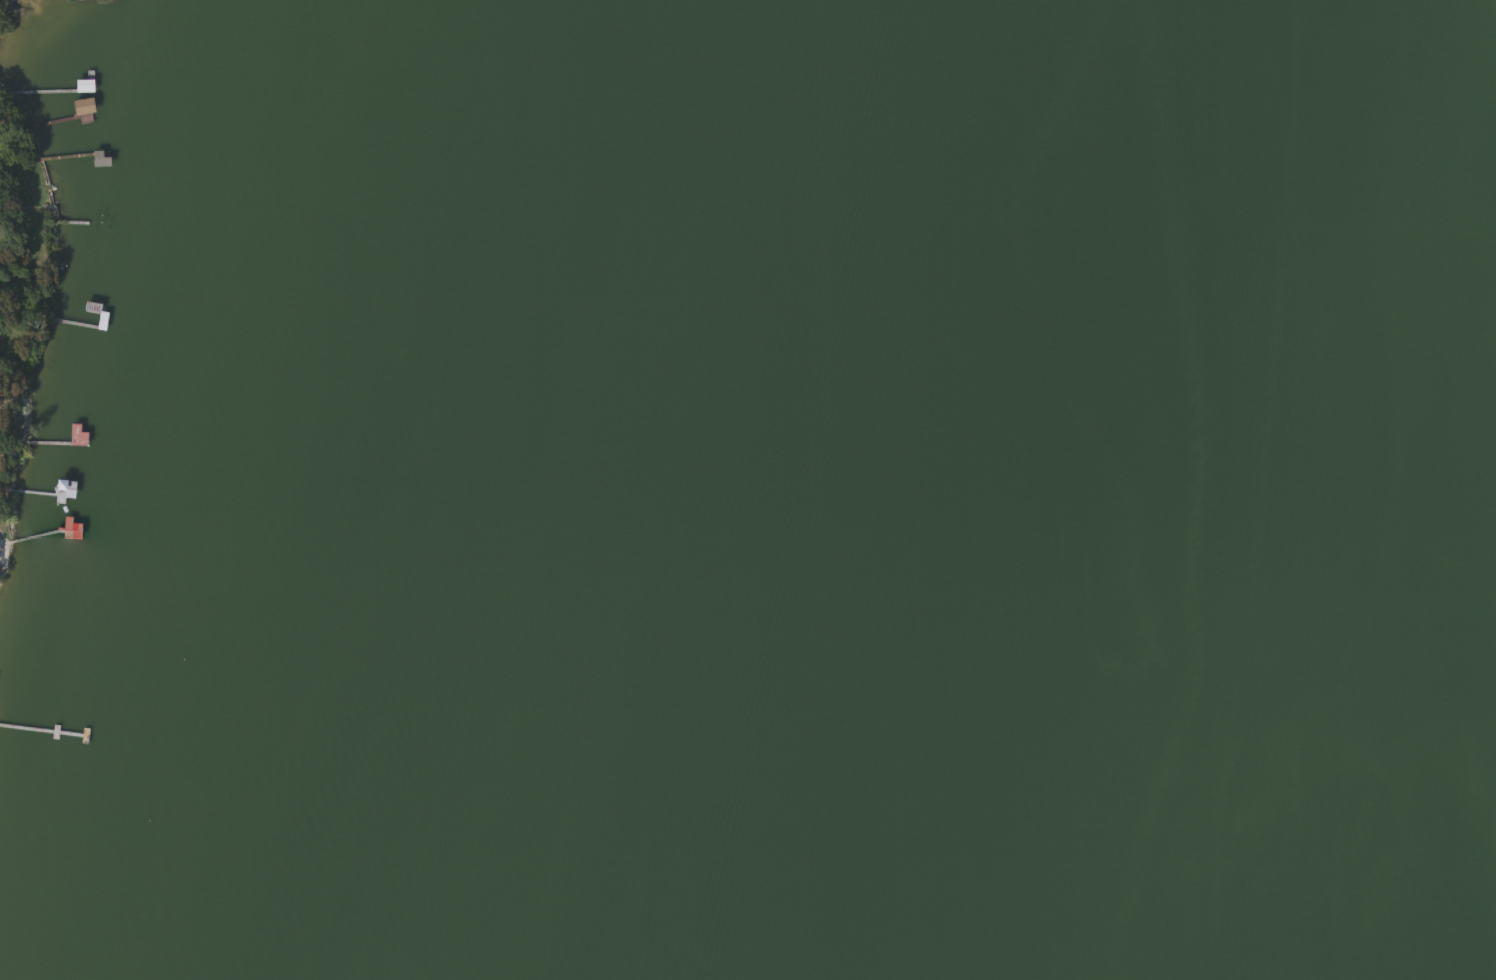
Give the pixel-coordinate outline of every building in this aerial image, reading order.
[(75,93),(75,81),(91,81),(91,92),(75,93)] [(93,115),(73,116),(72,101),(91,99),(93,115)] [(107,154),(107,166),(92,167),(91,155),(107,154)] [(79,524),(79,538),(62,538),(62,517),(70,517),(70,524),(79,524)] [(33,894),(26,913),(16,910),(23,890),(33,894)]
